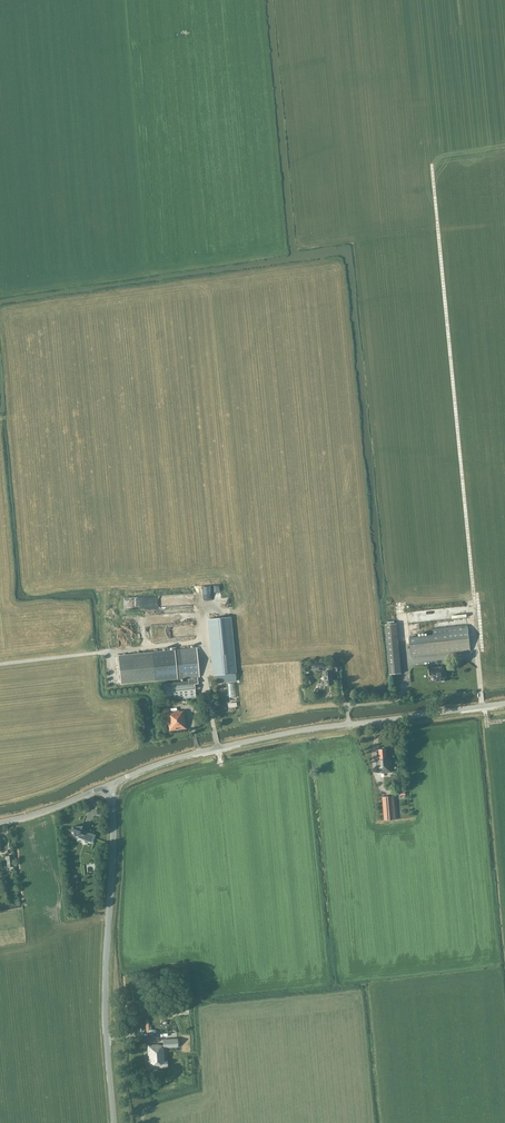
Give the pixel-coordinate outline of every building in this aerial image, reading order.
[(230,617),(208,619),(213,676),(215,675),(218,675),(219,683),(236,681),(236,673),(235,672),(230,617)] [(385,625),(390,675),(401,674),(396,623),(393,623),(393,621),(386,622),(386,624),(385,625)] [(470,651),(468,627),(468,625),(433,629),(433,636),(409,638),(411,657),(470,651)] [(198,677),(199,677),(197,648),(152,652),(152,653),(118,656),(120,684),(155,681),(188,678),(188,681),(161,683),(161,687),(162,701),(165,701),(196,697),(194,684),(198,684),(198,677)] [(324,667),(323,662),(323,661),(315,662),(315,666),(312,666),(313,669),(314,670),(317,670),(319,670),(319,667),(324,667)] [(446,666),(428,668),(429,676),(435,675),(436,682),(441,681),(441,682),(448,681),(446,666)] [(332,672),(323,672),(324,686),(333,685),(332,672)] [(168,732),(186,729),(183,711),(178,712),(178,711),(166,713),(168,732)] [(382,773),(391,772),(390,759),(387,759),(386,749),(383,750),(382,749),(380,749),(380,750),(379,750),(380,760),(377,760),(378,772),(382,772),(382,773)] [(384,820),(396,819),(394,796),(382,797),(384,820)] [(91,842),(94,836),(80,831),(82,826),(73,827),(74,836),(79,836),(78,837),(91,842)] [(178,1047),(178,1046),(177,1039),(163,1039),(163,1045),(159,1045),(159,1044),(147,1045),(149,1069),(168,1067),(166,1047),(178,1047)]
